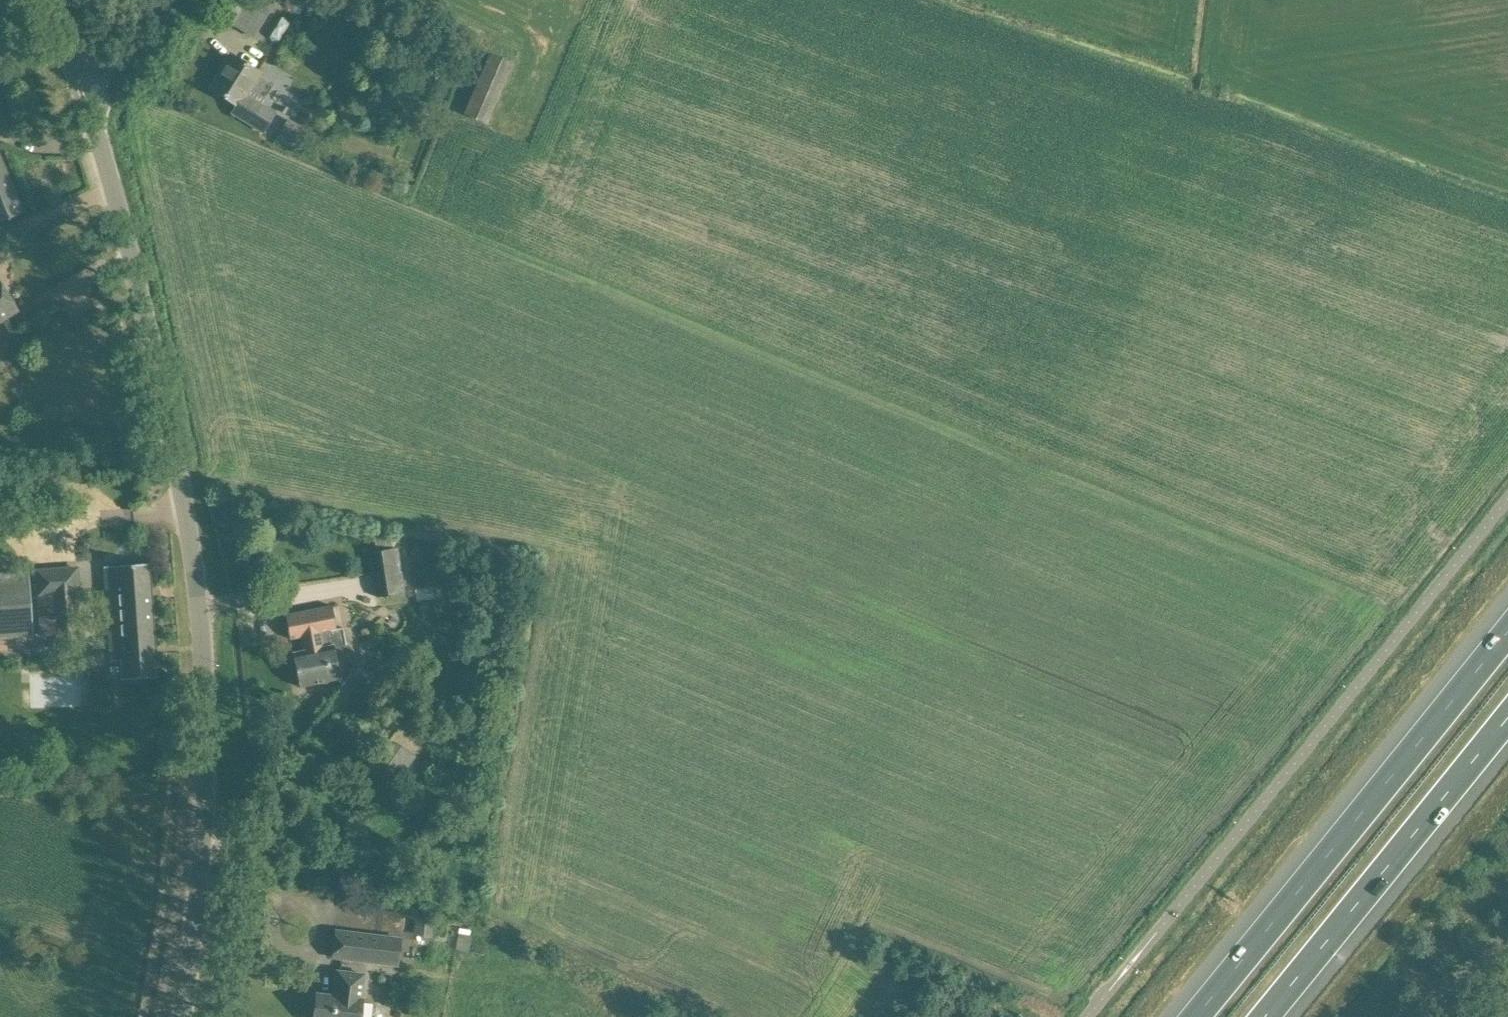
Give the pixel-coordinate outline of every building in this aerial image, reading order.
[(271,4),(264,0),(223,0),(213,16),(252,38),(273,5),(271,4)] [(489,53),(463,114),(488,124),(514,63),(489,53)] [(232,55),(211,88),(237,105),(232,112),(251,124),(263,131),(275,111),(262,103),(274,84),(258,74),(259,72),(249,65),(232,55)] [(276,141),(297,152),(309,130),(288,118),(276,141)] [(24,212),(0,156),(0,222),(24,212)] [(18,310),(0,281),(0,322),(18,310)] [(394,548),(370,551),(374,574),(398,570),(394,548)] [(149,563),(105,566),(111,660),(121,659),(123,679),(157,676),(149,563)] [(76,569),(34,571),(40,634),(56,633),(56,636),(79,634),(76,569)] [(26,574),(26,570),(0,571),(0,637),(31,635),(26,574)] [(332,605),(285,614),(290,638),(302,636),(305,650),(293,652),(299,686),(319,682),(339,678),(343,685),(350,674),(351,672),(355,663),(356,660),(356,658),(355,655),(355,653),(353,651),(352,648),(350,647),(347,645),(346,645),(343,628),(337,629),(331,630),(326,608),(332,607),(332,605)] [(415,756),(409,752),(395,743),(377,769),(391,779),(396,783),(415,756)] [(415,925),(413,936),(433,938),(434,928),(435,918),(416,916),(415,925)] [(457,950),(468,952),(470,937),(468,936),(469,930),(460,929),(457,950)] [(400,964),(404,938),(357,933),(337,931),(334,957),(353,959),(400,964)] [(366,975),(358,973),(338,971),(335,996),(317,993),(314,1016),(362,1016),(366,975)]
